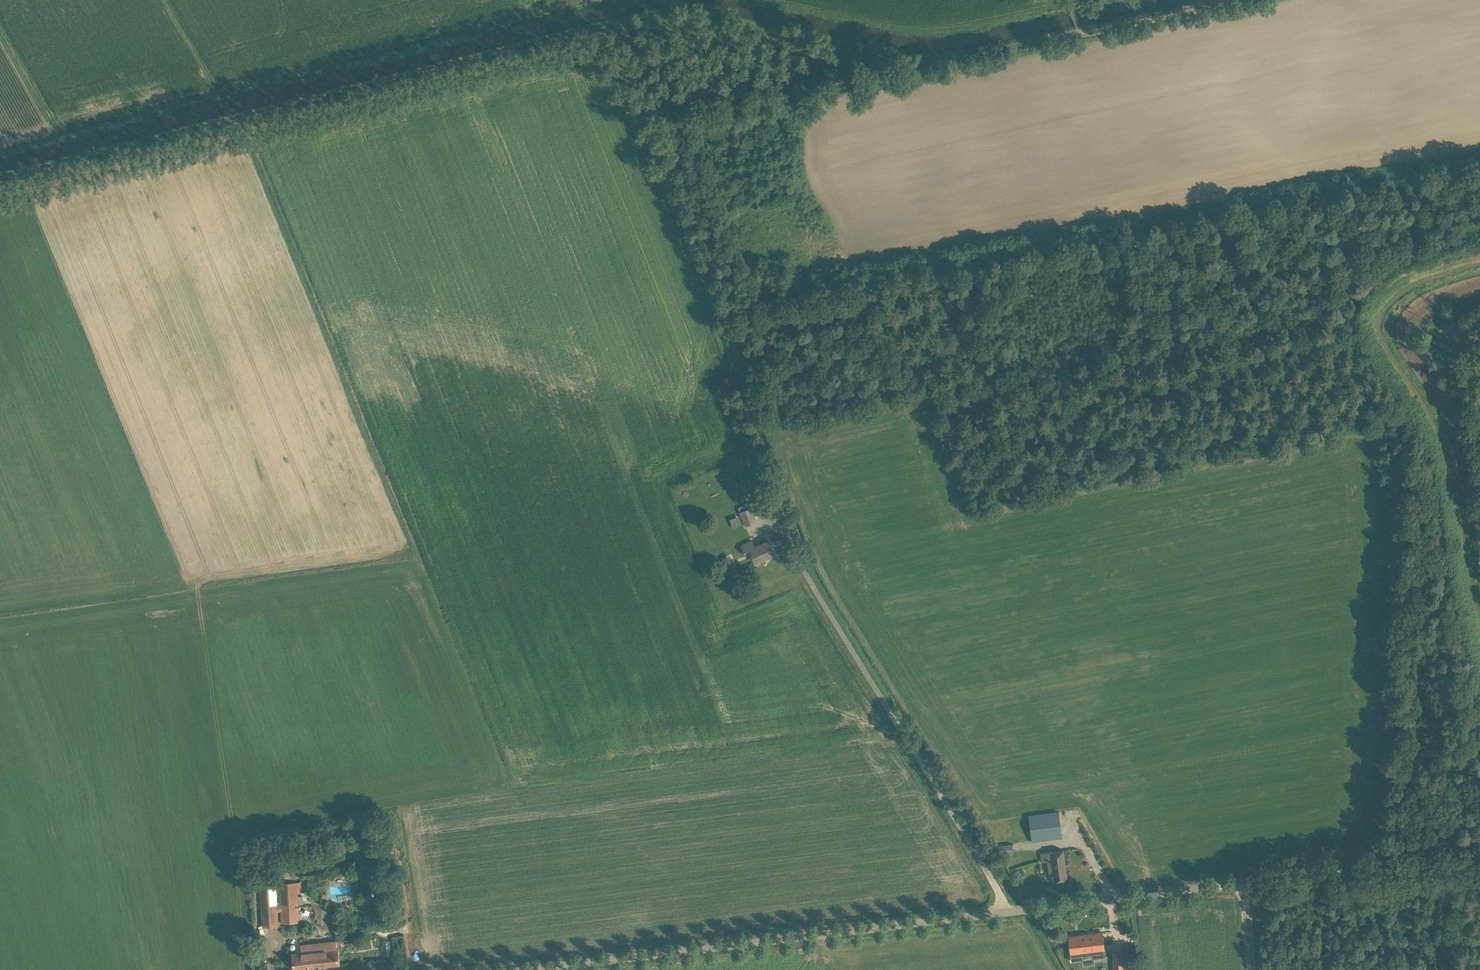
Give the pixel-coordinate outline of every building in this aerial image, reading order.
[(758,521),(752,506),(740,511),(746,525),(758,521)] [(731,518),(734,527),(744,524),(740,514),(731,518)] [(752,551),(756,562),(763,559),(762,558),(765,556),(766,557),(775,553),(769,540),(755,546),(752,540),(742,545),(746,554),(752,551)] [(1029,815),(1032,840),(1062,836),(1059,811),(1029,815)] [(354,824),(355,835),(375,831),(373,821),(354,824)] [(1001,845),(1002,852),(1014,851),(1013,843),(1001,845)] [(1053,872),(1054,879),(1067,878),(1064,849),(1041,852),(1042,861),(1048,860),(1050,872),(1053,872)] [(280,882),(281,904),(277,904),(276,886),(261,887),(263,926),(278,925),(277,911),(281,910),(282,922),(299,921),(298,892),(302,892),(301,881),(280,882)] [(1103,931),(1069,935),(1070,945),(1071,952),(1072,960),(1084,958),(1094,957),(1106,956),(1104,941),(1103,931)] [(394,945),(403,946),(404,937),(394,936),(394,945)] [(292,953),(294,969),(340,964),(338,940),(300,944),(301,952),(292,953)] [(1113,963),(1114,969),(1125,969),(1124,962),(1113,963)]
